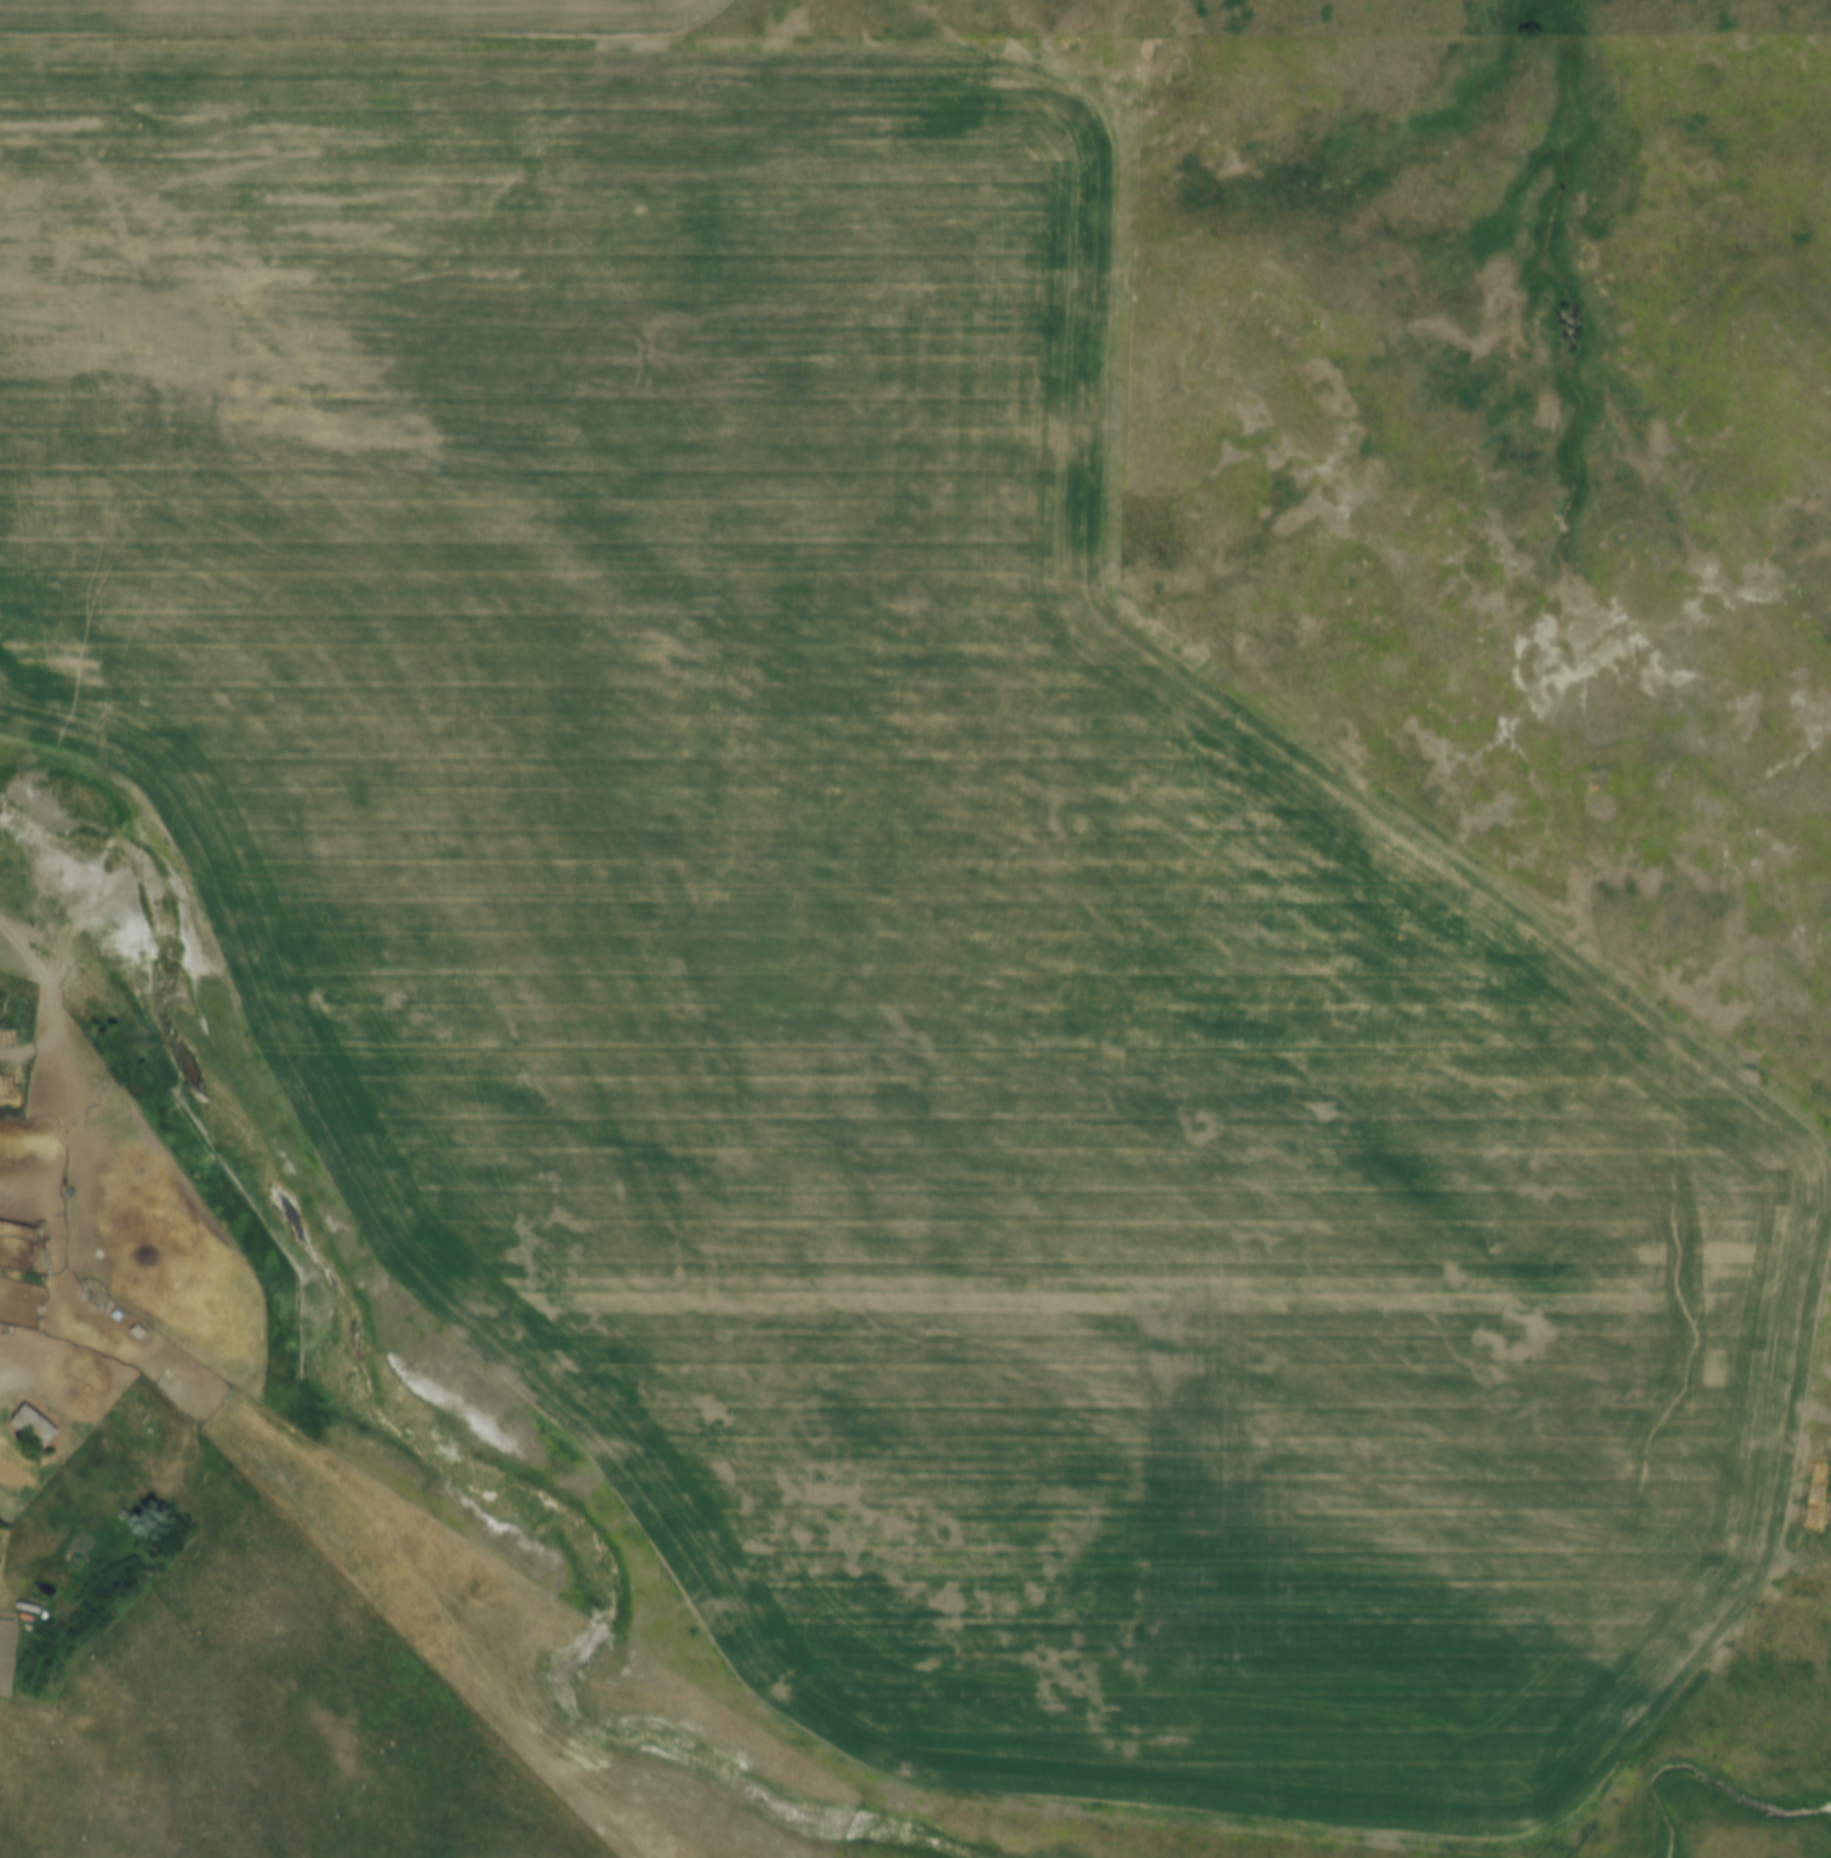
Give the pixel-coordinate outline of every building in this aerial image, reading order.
[(58,1430),(26,1405),(13,1423),(44,1447),(58,1430)]
